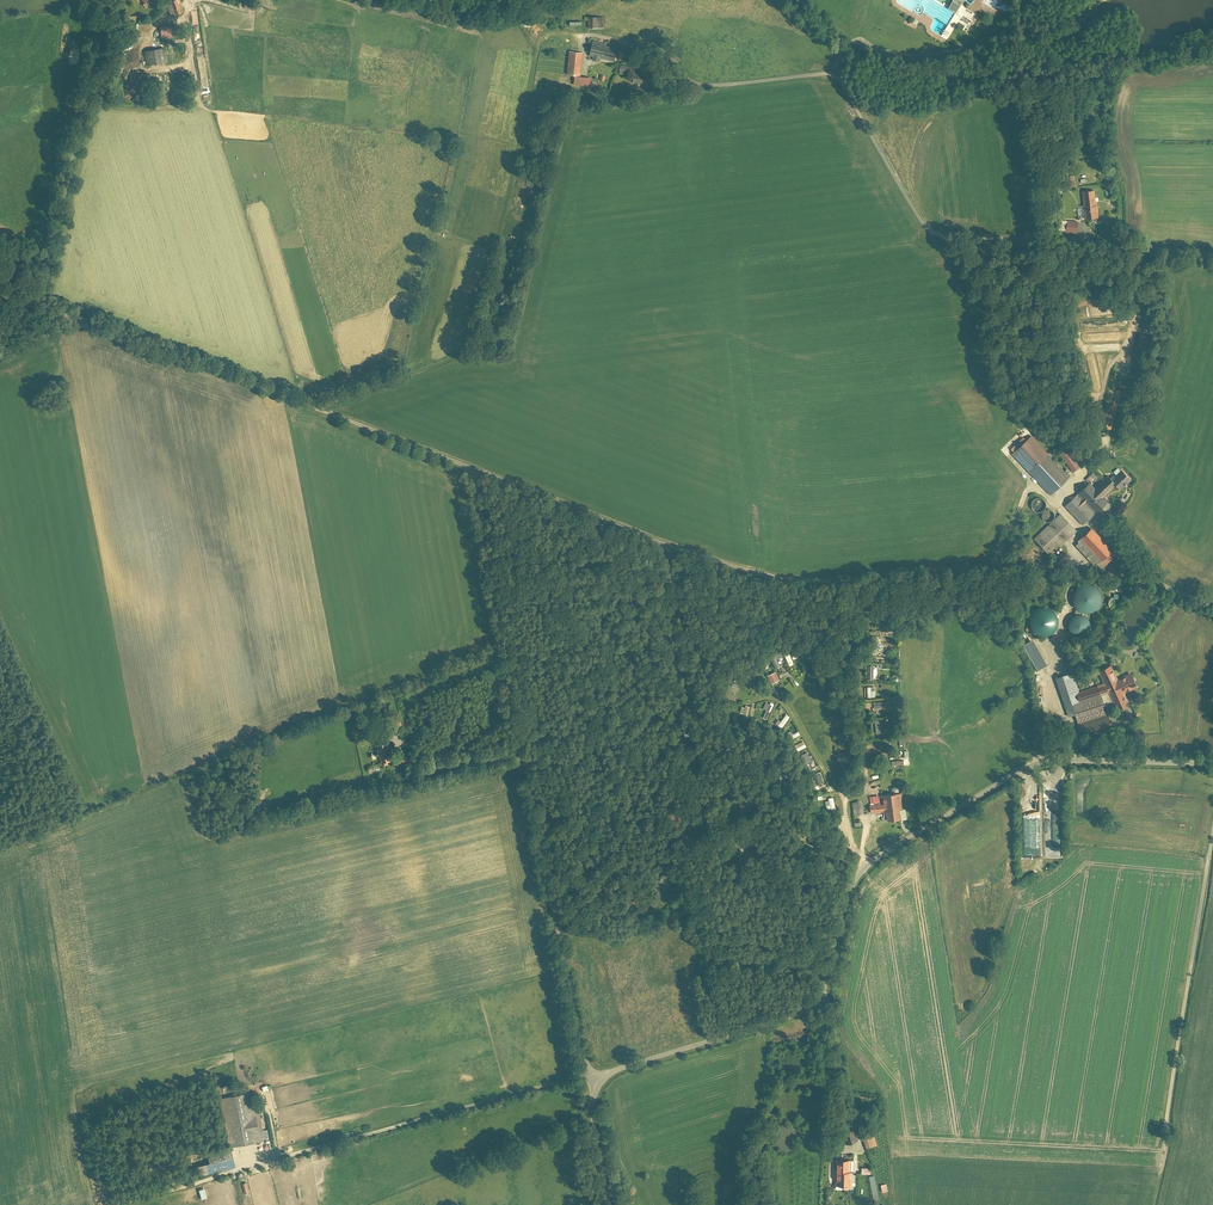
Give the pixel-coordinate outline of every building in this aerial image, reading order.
[(179,1),(167,4),(171,17),(183,13),(179,1)] [(960,4),(955,13),(971,23),(977,14),(960,4)] [(592,43),(589,56),(614,61),(616,47),(592,43)] [(144,52),(146,67),(167,64),(165,49),(144,52)] [(568,51),(567,77),(582,78),(583,52),(568,51)] [(622,64),(620,74),(633,77),(635,67),(622,64)] [(1095,190),(1081,191),(1083,222),(1098,220),(1095,190)] [(1032,436),(1011,454),(1049,495),(1069,477),(1032,436)] [(1068,449),(1060,455),(1073,472),(1081,466),(1068,449)] [(1082,451),(1075,456),(1081,465),(1088,459),(1082,451)] [(1106,505),(1101,500),(1115,487),(1120,492),(1131,480),(1122,471),(1111,482),(1107,477),(1104,479),(1096,471),(1091,476),(1099,485),(1094,490),(1089,486),(1066,509),(1083,527),(1106,505)] [(1076,531),(1059,513),(1032,540),(1050,558),(1076,531)] [(1106,570),(1126,550),(1118,543),(1111,550),(1090,529),(1079,540),(1101,561),(1099,563),(1106,570)] [(1071,599),(1072,604),(1077,610),(1084,613),(1092,612),(1097,608),(1100,601),(1099,593),(1096,588),(1090,585),(1082,584),(1076,588),(1072,594),(1071,599)] [(1067,623),(1067,631),(1072,637),(1078,639),(1087,637),(1091,630),(1091,624),(1087,617),(1078,614),(1070,618),(1067,623)] [(876,635),(876,643),(889,643),(888,634),(876,635)] [(1039,667),(1049,661),(1038,642),(1028,647),(1039,667)] [(785,653),(789,663),(796,660),(792,650),(785,653)] [(777,653),(770,657),(776,670),(784,666),(777,653)] [(1127,708),(1124,699),(1122,694),(1136,689),(1131,677),(1116,682),(1110,667),(1098,671),(1103,685),(1081,693),(1074,672),(1055,679),(1063,701),(1068,699),(1083,740),(1114,729),(1106,707),(1113,704),(1116,712),(1127,708)] [(866,669),(867,681),(875,681),(875,669),(866,669)] [(766,677),(770,685),(778,681),(773,673),(766,677)] [(747,674),(743,679),(752,687),(756,682),(747,674)] [(868,688),(867,698),(876,698),(876,688),(868,688)] [(832,702),(834,709),(845,705),(842,698),(832,702)] [(744,704),(739,713),(744,716),(749,707),(744,704)] [(390,713),(393,726),(403,724),(400,711),(390,713)] [(778,712),(773,722),(779,725),(784,716),(778,712)] [(876,722),(876,736),(884,735),(883,722),(876,722)] [(794,730),(786,735),(791,742),(799,736),(794,730)] [(839,733),(835,741),(844,745),(847,737),(839,733)] [(376,746),(381,767),(392,764),(387,743),(376,746)] [(896,743),(897,764),(907,764),(906,743),(896,743)] [(808,753),(800,759),(805,766),(813,760),(808,753)] [(839,753),(837,759),(849,763),(851,757),(839,753)] [(394,758),(396,769),(409,767),(407,755),(394,758)] [(870,815),(883,814),(884,821),(900,820),(899,794),(882,796),(882,797),(869,798),(870,815)] [(853,802),(854,816),(864,816),(864,801),(853,802)] [(265,1140),(255,1093),(216,1101),(225,1148),(265,1140)] [(786,1123),(782,1119),(778,1123),(782,1127),(786,1123)] [(841,1131),(845,1144),(856,1141),(851,1127),(841,1131)] [(262,1146),(263,1153),(271,1152),(270,1144),(262,1146)] [(195,1159),(200,1177),(236,1168),(231,1150),(195,1159)] [(835,1160),(835,1186),(850,1186),(851,1160),(835,1160)] [(240,1185),(243,1196),(250,1194),(246,1183),(240,1185)]
